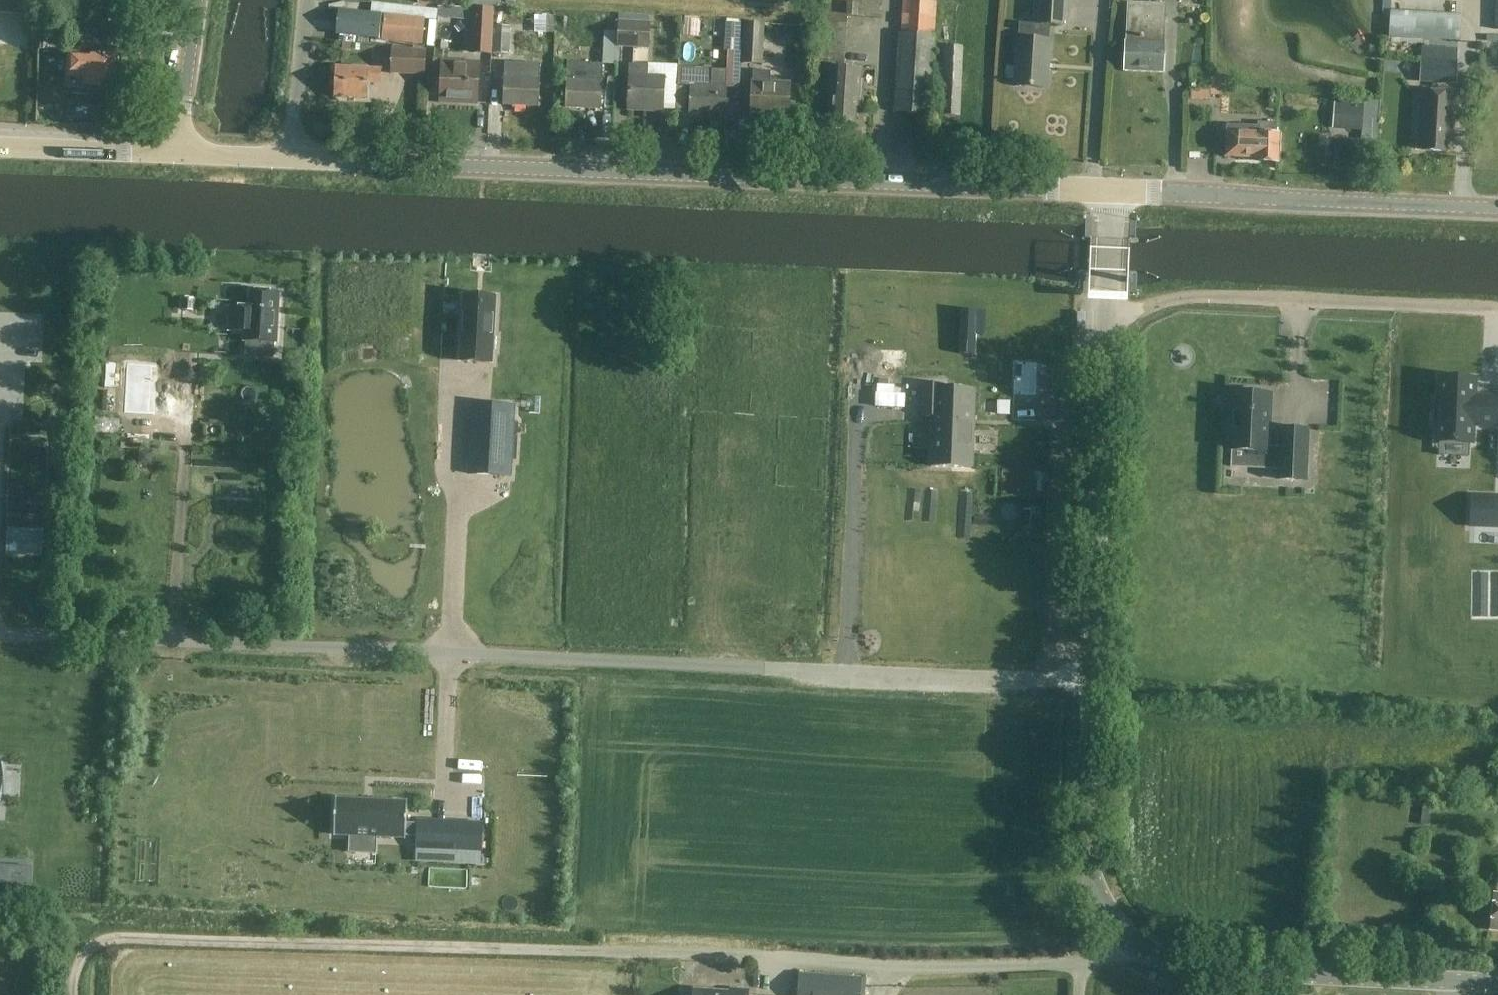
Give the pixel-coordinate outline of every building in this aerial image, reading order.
[(847,17),(880,19),(881,0),(822,0),(822,14),(818,14),(815,63),(844,65),(847,17)] [(895,112),(929,114),(936,0),(904,0),(901,34),(899,34),(895,112)] [(1038,23),(1064,25),(1066,0),(1040,0),(1038,23)] [(340,10),(337,35),(423,44),(427,8),(372,2),(370,13),(340,10)] [(1128,3),(1124,71),(1163,73),(1166,5),(1128,3)] [(471,20),(470,53),(491,54),(493,9),(437,7),(436,28),(435,36),(449,37),(449,19),(471,20)] [(528,15),(511,15),(511,25),(534,25),(534,33),(554,33),(554,11),(528,11),(528,15)] [(617,47),(649,48),(651,22),(648,22),(648,16),(619,14),(617,47)] [(111,39),(132,40),(132,23),(112,22),(111,39)] [(704,39),(704,22),(686,23),(686,40),(704,39)] [(744,22),(742,64),(762,65),(764,23),(744,22)] [(510,26),(493,26),(492,54),(509,55),(510,26)] [(1050,40),(1018,38),(1015,86),(1046,88),(1050,40)] [(740,79),(742,42),(727,41),(726,79),(740,79)] [(963,47),(939,45),(935,115),(960,116),(963,47)] [(1456,84),(1457,62),(1457,47),(1420,46),(1420,82),(1456,84)] [(100,56),(70,55),(69,75),(86,76),(86,84),(89,84),(91,86),(90,87),(99,87),(101,85),(112,85),(113,72),(115,70),(116,70),(117,48),(100,47),(100,56)] [(393,50),(391,74),(424,76),(426,52),(393,50)] [(478,62),(442,61),(433,60),(432,79),(441,80),(440,103),(477,104),(478,62)] [(567,62),(566,80),(565,108),(601,109),(603,64),(587,63),(567,62)] [(629,65),(627,111),(662,112),(664,77),(646,76),(647,66),(629,65)] [(336,67),(334,97),(367,99),(368,83),(380,84),(381,70),(336,67)] [(861,82),(862,69),(830,67),(829,92),(832,93),(829,125),(854,127),(856,108),(861,108),(862,89),(857,89),(858,81),(861,82)] [(690,86),(689,114),(725,115),(726,70),(710,69),(710,87),(690,86)] [(753,70),(752,116),(789,117),(790,83),(771,83),(771,71),(753,70)] [(504,78),(503,105),(538,107),(540,80),(504,78)] [(1455,93),(1419,91),(1417,145),(1422,145),(1422,151),(1446,152),(1447,146),(1452,147),(1455,93)] [(1212,96),(1188,96),(1188,108),(1212,108),(1212,96)] [(1331,130),(1361,131),(1363,105),(1333,104),(1331,130)] [(1256,123),(1256,127),(1226,126),(1225,158),(1256,159),(1256,161),(1277,162),(1278,136),(1275,136),(1276,124),(1256,123)] [(260,342),(276,343),(279,292),(250,290),(249,307),(229,306),(228,330),(244,331),(243,341),(244,341),(260,342)] [(496,297),(463,296),(459,361),(492,363),(496,297)] [(958,354),(974,355),(977,311),(961,310),(958,354)] [(129,384),(129,368),(111,368),(112,385),(129,384)] [(1440,378),(1439,400),(1435,399),(1434,423),(1438,423),(1437,441),(1439,442),(1469,443),(1471,443),(1472,424),(1497,426),(1497,418),(1497,399),(1473,397),(1474,379),(1440,378)] [(923,383),(922,417),(932,418),(931,468),(951,468),(953,388),(941,388),(941,384),(923,383)] [(953,388),(951,468),(971,469),(973,389),(953,388)] [(110,389),(109,412),(121,412),(122,389),(110,389)] [(1304,481),(1307,430),(1280,429),(1279,450),(1267,449),(1270,394),(1260,394),(1260,389),(1243,389),(1243,393),(1233,392),(1230,450),(1253,451),(1252,468),(1278,469),(1278,479),(1304,481)] [(473,404),(469,474),(509,476),(513,406),(473,404)] [(418,823),(418,824),(406,823),(407,802),(335,799),(334,835),(350,836),(350,838),(376,839),(376,837),(405,838),(405,837),(417,837),(417,847),(454,848),(455,824),(418,823)] [(1149,979),(1156,981),(1157,974),(1150,972),(1149,979)] [(799,994),(863,994),(862,985),(798,987),(799,994)]
